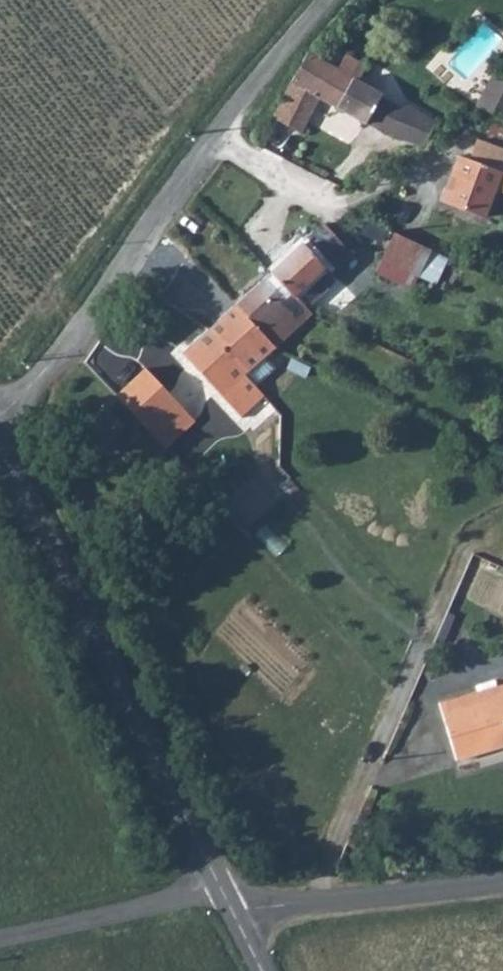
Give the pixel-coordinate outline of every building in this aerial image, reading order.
[(308,46),(282,92),(311,108),(319,92),(336,101),(362,59),(346,50),(338,63),(308,46)] [(362,59),(336,101),(366,116),(382,89),(358,75),(366,61),(362,59)] [(311,108),(282,92),(273,112),(300,127),(311,108)] [(407,99),(390,128),(425,142),(439,115),(407,99)] [(483,212),(495,181),(501,166),(502,162),(502,144),(478,134),(470,153),(458,148),(441,194),(483,212)] [(326,217),(271,266),(295,291),(338,251),(346,260),(356,252),(326,217)] [(380,271),(437,288),(448,250),(391,233),(380,271)] [(271,266),(233,300),(274,344),(312,310),(310,308),(295,291),(271,266)] [(274,344),(233,300),(208,323),(211,325),(248,365),(266,351),(274,344)] [(208,323),(181,347),(241,412),(263,392),(242,369),(248,365),(211,325),(208,323)] [(146,364),(109,398),(134,425),(160,453),(197,418),(146,364)] [(105,402),(79,426),(98,447),(125,423),(105,402)] [(457,761),(478,755),(478,750),(502,743),(502,685),(439,705),(457,761)]
